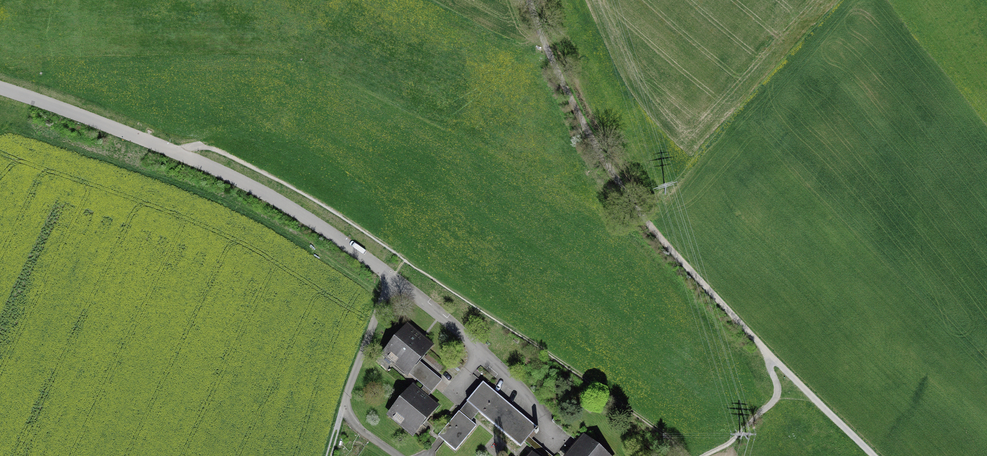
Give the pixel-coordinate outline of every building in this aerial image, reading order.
[(427,390),(439,375),(416,356),(428,341),(403,321),(379,350),(427,390)] [(430,349),(422,359),(437,373),(446,363),(430,349)] [(536,427),(484,382),(467,402),(474,408),(520,446),(536,427)] [(435,406),(413,388),(391,415),(412,433),(435,406)] [(474,408),(467,402),(459,411),(466,417),(474,408)] [(562,410),(552,421),(577,442),(586,430),(562,410)] [(459,411),(438,436),(455,450),(476,426),(466,417),(459,411)] [(584,438),(569,455),(605,455),(584,438)]
